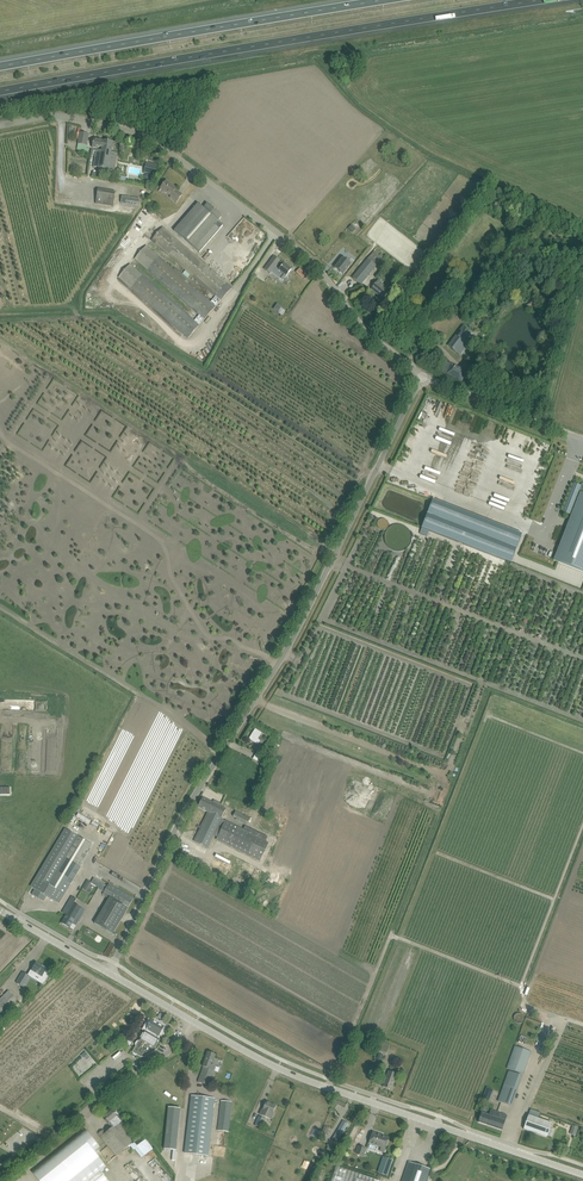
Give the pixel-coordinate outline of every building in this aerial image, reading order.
[(77,149),(86,151),(89,134),(80,132),(77,149)] [(93,146),(93,148),(96,148),(97,146),(102,147),(103,147),(104,141),(94,139),(93,145),(93,146)] [(103,147),(102,147),(101,150),(97,150),(94,167),(114,171),(117,153),(111,152),(113,142),(104,141),(103,147)] [(148,164),(146,173),(156,175),(158,166),(148,164)] [(152,175),(145,177),(146,183),(154,182),(152,175)] [(166,181),(163,185),(160,188),(173,198),(172,199),(176,202),(182,195),(176,190),(177,189),(166,181)] [(96,204),(114,207),(116,192),(98,190),(96,204)] [(174,231),(199,253),(223,226),(218,221),(222,216),(207,204),(203,208),(198,204),(174,231)] [(161,227),(150,240),(216,297),(211,303),(215,306),(222,299),(232,289),(161,227)] [(199,325),(204,320),(216,307),(215,306),(211,303),(145,245),(134,258),(199,315),(194,321),(199,325)] [(356,273),(352,278),(361,285),(365,280),(384,257),(381,255),(379,256),(374,252),(356,273)] [(274,256),(270,261),(264,269),(270,274),(280,261),(274,256)] [(343,259),(339,264),(335,268),(343,275),(351,265),(343,259)] [(199,325),(194,321),(129,264),(118,277),(188,338),(199,325)] [(275,267),(272,272),(279,277),(283,280),(288,274),(291,269),(284,264),(280,269),(279,270),(275,267)] [(379,281),(375,285),(371,290),(384,300),(391,291),(379,281)] [(449,346),(460,354),(466,345),(464,344),(467,341),(466,341),(468,337),(467,337),(471,332),(464,327),(449,346)] [(442,372),(463,382),(468,373),(447,362),(442,372)] [(580,487),(580,486),(574,484),(563,512),(572,515),(554,561),(582,572),(582,488),(580,487)] [(433,499),(422,528),(511,563),(522,534),(433,499)] [(249,739),(254,742),(258,744),(261,741),(258,739),(262,733),(255,729),(249,739)] [(207,848),(214,834),(221,819),(226,809),(203,798),(198,807),(208,812),(194,841),(207,848)] [(233,816),(248,823),(251,818),(236,811),(233,816)] [(221,819),(214,834),(218,837),(216,840),(260,862),(269,842),(266,841),(268,837),(246,826),(244,830),(226,821),(221,819)] [(66,829),(32,888),(35,890),(32,895),(44,902),(47,897),(59,904),(94,846),(66,829)] [(104,893),(110,896),(128,906),(129,907),(134,898),(129,895),(116,888),(115,889),(108,885),(104,893)] [(67,915),(62,923),(73,930),(76,926),(78,922),(85,910),(80,907),(74,904),(73,903),(76,897),(73,895),(65,908),(62,913),(67,915)] [(128,906),(110,896),(94,923),(113,934),(128,908),(127,908),(128,906)] [(31,970),(27,975),(30,977),(31,974),(34,976),(35,975),(41,979),(39,981),(44,983),(43,985),(51,972),(50,972),(50,973),(46,970),(47,969),(46,969),(46,968),(42,965),(42,966),(41,966),(38,964),(36,963),(32,970),(31,970)] [(23,972),(16,983),(24,987),(30,977),(27,975),(23,972)] [(18,1001),(8,991),(0,998),(0,1019),(18,1001)] [(138,1041),(136,1041),(136,1042),(135,1043),(135,1044),(135,1045),(135,1047),(132,1052),(140,1057),(141,1057),(142,1057),(142,1058),(143,1058),(143,1057),(144,1057),(145,1057),(157,1050),(156,1050),(154,1049),(160,1040),(159,1039),(161,1037),(162,1038),(165,1033),(165,1032),(168,1027),(168,1026),(154,1018),(153,1018),(147,1028),(145,1027),(145,1026),(143,1030),(144,1031),(144,1033),(142,1033),(141,1034),(140,1034),(140,1035),(140,1036),(140,1038),(140,1039),(139,1041),(138,1041)] [(373,1050),(386,1056),(390,1045),(378,1040),(373,1050)] [(515,1045),(507,1067),(524,1073),(532,1051),(515,1045)] [(198,1082),(204,1084),(210,1086),(216,1071),(218,1072),(219,1067),(216,1066),(218,1060),(214,1059),(215,1055),(208,1052),(203,1067),(204,1067),(198,1082)] [(388,1071),(383,1087),(391,1090),(397,1074),(388,1071)] [(517,1089),(522,1076),(509,1071),(498,1102),(512,1106),(518,1090),(517,1089)] [(486,1090),(483,1098),(489,1100),(492,1092),(486,1090)] [(191,1096),(185,1153),(208,1156),(214,1098),(191,1096)] [(219,1131),(228,1132),(232,1103),(222,1101),(219,1131)] [(264,1116),(271,1120),(274,1113),(273,1113),(276,1106),(267,1102),(264,1109),(263,1108),(260,1115),(264,1116)] [(164,1149),(176,1150),(180,1108),(169,1107),(164,1149)] [(482,1113),(478,1122),(488,1125),(502,1130),(507,1116),(491,1110),(489,1115),(487,1115),(487,1113),(486,1113),(485,1114),(482,1113)] [(109,1123),(113,1128),(113,1129),(119,1124),(123,1121),(118,1115),(118,1114),(117,1113),(115,1113),(114,1114),(112,1111),(104,1117),(106,1119),(105,1120),(108,1124),(109,1123)] [(526,1124),(524,1129),(537,1134),(547,1137),(552,1123),(542,1120),(529,1115),(526,1124)] [(255,1126),(261,1129),(265,1120),(259,1117),(255,1126)] [(334,1136),(331,1141),(336,1144),(338,1141),(347,1125),(349,1126),(350,1125),(348,1124),(348,1123),(347,1122),(347,1123),(343,1121),(334,1136)] [(106,1134),(101,1138),(117,1157),(133,1142),(119,1124),(113,1129),(113,1128),(106,1134)] [(40,1180),(107,1180),(101,1173),(107,1168),(94,1152),(100,1148),(86,1130),(33,1172),(40,1180)] [(373,1132),(369,1144),(381,1148),(380,1152),(384,1153),(389,1138),(379,1135),(380,1134),(373,1132)] [(350,1146),(343,1143),(342,1146),(339,1145),(337,1148),(347,1153),(350,1146)] [(356,1155),(363,1157),(366,1150),(358,1147),(356,1155)] [(327,1157),(334,1159),(335,1155),(334,1155),(335,1152),(331,1150),(330,1152),(329,1152),(327,1157)] [(387,1176),(392,1160),(384,1157),(378,1173),(387,1176)] [(430,1169),(409,1162),(402,1180),(426,1180),(430,1169)] [(331,1180),(380,1180),(336,1166),(331,1180)]
